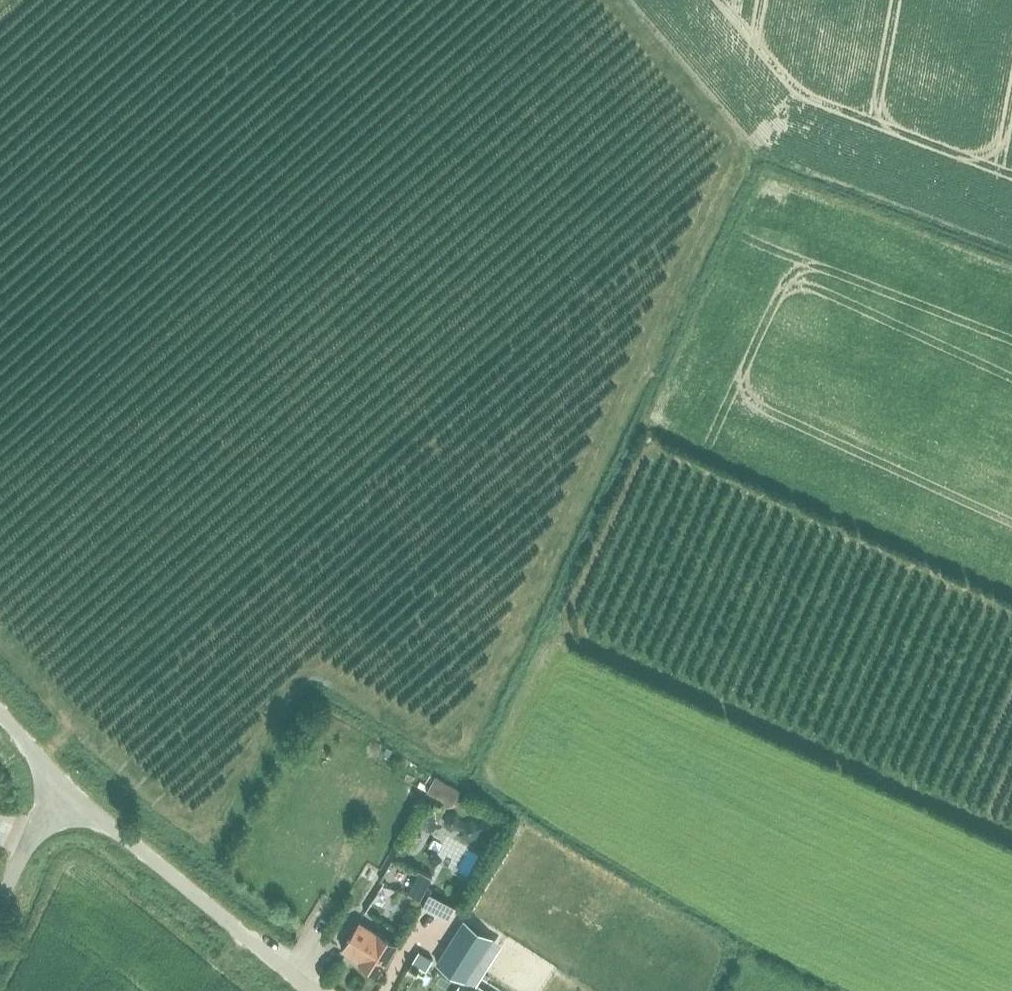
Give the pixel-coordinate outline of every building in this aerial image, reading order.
[(427,789),(453,804),(462,789),(436,774),(427,789)] [(428,808),(421,813),(421,821),(428,825),(430,828),(437,824),(436,821),(436,812),(428,808)] [(397,844),(393,850),(397,856),(404,855),(407,849),(403,843),(397,844)] [(420,900),(432,875),(420,869),(408,893),(420,900)] [(359,921),(342,948),(359,959),(359,960),(379,973),(398,944),(378,931),(377,932),(359,921)] [(439,961),(438,963),(465,980),(492,938),(465,921),(439,961)] [(419,951),(413,961),(426,969),(432,959),(419,951)]
